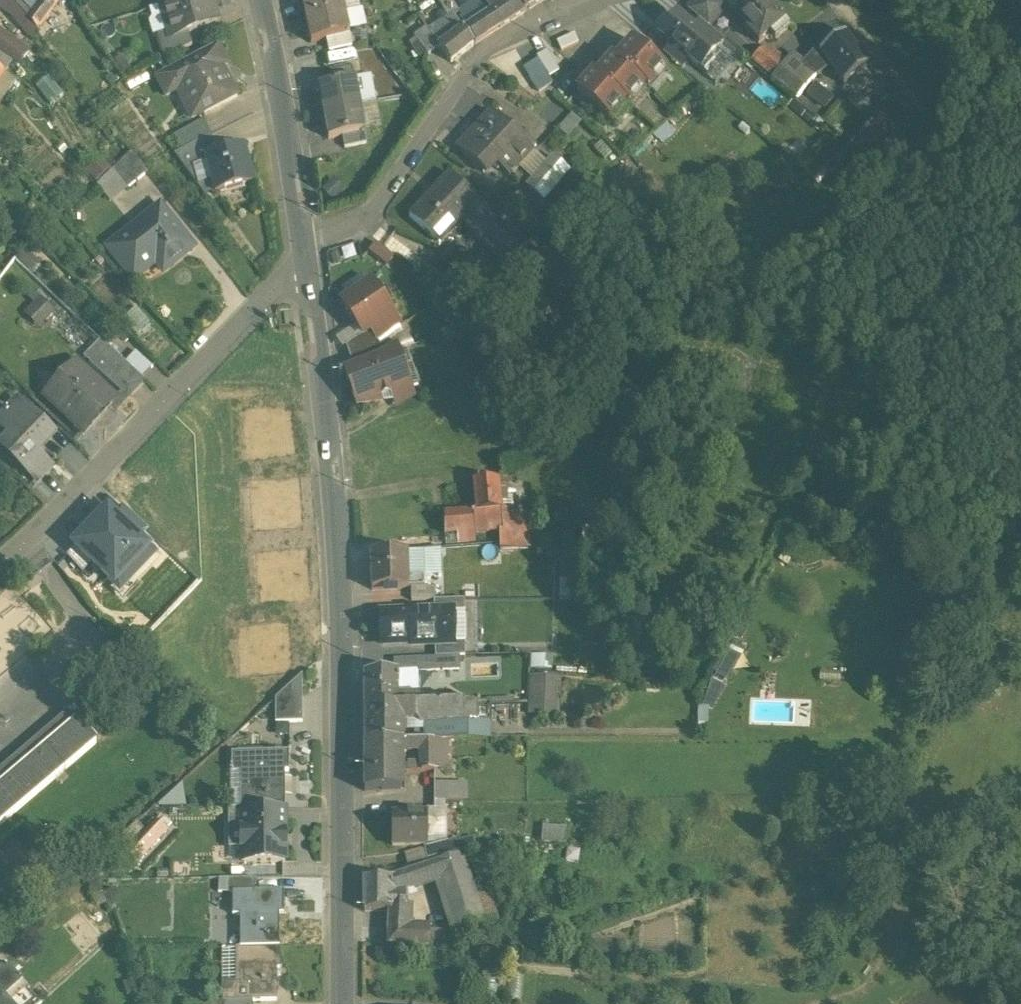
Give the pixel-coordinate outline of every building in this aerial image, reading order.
[(26,16),(38,0),(14,0),(26,16)] [(26,16),(37,29),(58,0),(38,0),(26,16)] [(164,0),(171,27),(173,34),(189,29),(196,27),(218,17),(214,0),(164,0)] [(305,17),(343,8),(341,0),(301,0),(305,17)] [(451,0),(438,0),(448,19),(453,16),(458,14),(451,0)] [(460,12),(467,22),(463,25),(475,44),(500,28),(482,0),(478,0),(460,12)] [(500,28),(524,12),(516,0),(482,0),(500,28)] [(524,12),(543,0),(516,0),(524,12)] [(716,0),(697,0),(688,10),(699,20),(708,27),(725,7),(716,0)] [(764,0),(746,0),(745,1),(744,3),(745,6),(734,16),(758,44),(769,34),(775,40),(788,28),(764,0)] [(343,8),(305,17),(311,43),(326,40),(349,35),(343,8)] [(448,19),(428,32),(439,47),(462,29),(453,16),(448,19)] [(691,29),(676,17),(660,36),(671,45),(687,59),(699,70),(709,59),(716,50),(691,29)] [(708,27),(699,20),(691,29),(716,50),(724,41),(708,27)] [(171,27),(159,30),(166,56),(193,42),(189,29),(173,34),(171,27)] [(428,32),(425,28),(413,36),(428,56),(439,48),(439,47),(428,32)] [(0,29),(0,53),(17,66),(28,50),(0,29)] [(462,29),(439,47),(439,48),(450,63),(473,46),(472,45),(473,45),(463,29),(462,29)] [(829,67),(844,86),(869,67),(844,34),(819,53),(829,67)] [(349,35),(326,40),(328,51),(352,46),(349,35)] [(574,35),(557,42),(561,51),(578,44),(574,35)] [(613,59),(597,77),(594,75),(577,94),(608,122),(625,104),(628,106),(644,88),(647,90),(664,71),(632,43),(616,61),(613,59)] [(218,45),(157,76),(166,94),(186,83),(201,112),(237,95),(227,77),(224,78),(219,67),(226,64),(218,45)] [(671,45),(664,54),(680,68),(687,59),(671,45)] [(773,58),(763,49),(752,59),(773,77),(786,62),(776,54),(773,58)] [(803,65),(816,75),(829,67),(819,53),(818,50),(803,65)] [(558,71),(546,51),(536,57),(538,61),(548,77),(558,71)] [(803,65),(791,55),(786,62),(773,77),(771,80),(795,100),(816,75),(803,65)] [(709,59),(699,70),(704,74),(714,62),(709,59)] [(538,61),(526,68),(527,70),(531,77),(529,78),(539,92),(552,83),(548,77),(538,61)] [(352,68),(330,72),(332,84),(354,80),(352,68)] [(52,100),(64,91),(49,71),(36,80),(52,100)] [(332,84),(318,86),(323,113),(360,106),(355,80),(354,80),(332,84)] [(828,108),(837,96),(815,81),(807,93),(828,108)] [(800,99),(819,116),(825,110),(806,92),(800,99)] [(798,101),(792,109),(815,125),(820,117),(798,101)] [(360,106),(323,113),(328,140),(342,138),(364,134),(365,133),(360,106)] [(491,114),(457,151),(482,175),(493,163),(508,177),(534,150),(516,134),(514,136),(491,114)] [(203,118),(174,133),(181,148),(210,133),(203,118)] [(879,118),(842,153),(866,179),(903,144),(879,118)] [(364,134),(342,138),(344,149),(366,145),(364,134)] [(246,143),(207,154),(217,192),(256,181),(246,143)] [(131,149),(112,166),(126,184),(146,169),(131,149)] [(548,202),(573,169),(552,153),(548,159),(539,153),(518,180),(548,202)] [(449,179),(431,198),(429,197),(410,218),(438,244),(451,231),(447,227),(457,216),(473,231),(472,231),(510,266),(511,266),(510,265),(525,249),(526,250),(526,249),(503,228),(504,227),(503,225),(502,226),(449,177),(448,178),(449,179)] [(192,245),(159,204),(109,244),(123,261),(130,255),(141,269),(155,258),(163,268),(192,245)] [(388,265),(395,257),(377,242),(370,250),(388,265)] [(371,283),(341,302),(362,336),(370,331),(392,316),(371,283)] [(392,316),(370,331),(377,342),(400,328),(392,316)] [(362,336),(346,346),(350,357),(358,355),(358,354),(377,342),(370,331),(362,336)] [(377,342),(358,354),(358,355),(350,357),(355,367),(377,360),(385,355),(377,342)] [(385,355),(377,360),(355,367),(344,371),(356,407),(371,402),(373,403),(374,404),(376,404),(378,403),(380,402),(381,400),(381,398),(410,388),(398,354),(395,348),(385,355)] [(153,365),(136,350),(125,361),(142,377),(153,365)] [(417,385),(406,351),(398,354),(410,388),(417,385)] [(124,360),(110,375),(123,388),(131,395),(146,380),(142,377),(125,361),(124,360)] [(112,400),(76,365),(48,394),(85,429),(108,404),(112,400)] [(112,400),(108,404),(116,412),(131,395),(123,388),(112,400)] [(17,403),(0,421),(0,423),(14,435),(3,446),(30,471),(40,460),(33,453),(50,434),(17,403)] [(498,481),(475,482),(477,513),(477,514),(500,512),(500,511),(499,504),(506,503),(505,490),(499,491),(498,481)] [(114,517),(138,541),(148,531),(123,507),(114,517)] [(525,513),(514,510),(500,511),(500,512),(502,531),(527,529),(526,520),(530,519),(530,513),(525,513)] [(107,511),(75,545),(114,583),(129,568),(135,575),(153,556),(138,541),(114,517),(107,511)] [(500,512),(477,514),(477,513),(471,514),(473,534),(474,533),(499,531),(502,531),(500,512)] [(471,514),(443,516),(444,536),(456,535),(473,534),(471,514)] [(502,531),(499,531),(500,551),(528,549),(527,529),(502,531)] [(562,586),(574,586),(575,529),(562,529),(562,586)] [(473,534),(456,535),(457,545),(475,543),(474,533),(473,534)] [(456,535),(444,536),(445,546),(457,545),(456,535)] [(440,549),(422,552),(423,578),(424,579),(441,578),(440,549)] [(422,552),(406,554),(407,581),(411,581),(411,579),(423,578),(422,552)] [(406,554),(370,555),(371,591),(407,590),(407,581),(406,554)] [(423,578),(411,579),(411,581),(407,581),(407,590),(411,590),(424,589),(424,579),(423,578)] [(433,589),(424,589),(411,590),(411,602),(433,602),(433,589)] [(464,601),(433,601),(433,613),(455,612),(455,614),(464,614),(464,601)] [(433,613),(380,614),(380,645),(411,644),(411,647),(434,646),(455,645),(455,644),(455,614),(455,612),(433,613)] [(290,645),(288,615),(236,618),(237,647),(290,645)] [(455,645),(434,646),(435,659),(464,658),(464,644),(455,644),(455,645)] [(727,683),(740,662),(729,656),(716,677),(727,683)] [(418,660),(396,661),(396,673),(397,673),(418,672),(418,660)] [(418,672),(397,673),(397,699),(418,698),(418,672)] [(396,673),(364,674),(364,709),(364,710),(397,708),(397,699),(397,673),(396,673)] [(302,674),(275,698),(275,722),(302,722),(302,674)] [(530,715),(562,715),(562,675),(531,675),(530,715)] [(704,704),(717,709),(726,684),(713,679),(704,704)] [(418,698),(397,699),(397,708),(413,708),(418,708),(418,698)] [(428,698),(418,698),(418,708),(428,707),(428,698)] [(418,708),(413,708),(413,723),(416,723),(419,726),(426,726),(426,730),(431,729),(431,726),(445,726),(445,733),(448,733),(470,732),(478,732),(477,706),(476,706),(418,708)] [(485,706),(477,706),(478,732),(470,732),(470,741),(486,740),(485,706)] [(397,708),(364,710),(364,744),(400,744),(402,743),(402,723),(413,723),(413,708),(397,708)] [(97,741),(78,718),(75,721),(68,713),(0,772),(0,825),(97,741)] [(470,732),(448,733),(445,733),(445,726),(431,726),(431,729),(426,730),(426,743),(434,743),(454,742),(462,743),(470,741),(470,732)] [(420,753),(420,743),(404,743),(404,744),(402,743),(400,744),(400,753),(420,753)] [(434,745),(434,743),(426,743),(420,743),(420,753),(420,765),(421,775),(434,775),(434,772),(434,745)] [(449,743),(434,745),(434,772),(449,772),(449,743)] [(400,753),(400,744),(364,744),(364,793),(400,792),(400,753)] [(289,752),(233,753),(233,771),(248,771),(248,807),(241,807),(241,808),(241,809),(285,808),(285,771),(289,771),(289,752)] [(420,765),(407,766),(407,775),(421,775),(420,765)] [(464,786),(433,786),(433,805),(446,805),(464,805),(464,786)] [(446,805),(433,805),(433,813),(426,817),(426,849),(423,849),(424,852),(446,845),(446,805)] [(285,808),(241,809),(241,808),(229,809),(229,830),(242,830),(242,824),(285,824),(285,808)] [(426,849),(426,817),(391,817),(391,849),(423,849),(426,849)] [(156,821),(126,853),(137,863),(167,831),(156,821)] [(285,824),(242,824),(242,830),(229,830),(229,864),(285,864),(285,824)] [(565,831),(542,829),(541,843),(564,846),(565,831)] [(456,845),(455,845),(457,855),(475,850),(472,841),(456,845)] [(446,845),(424,852),(426,863),(457,855),(455,845),(456,845),(455,843),(446,845)] [(488,856),(476,860),(478,868),(489,864),(488,856)] [(462,857),(407,875),(412,889),(437,881),(454,937),(484,928),(484,927),(475,901),(462,857)] [(407,875),(390,880),(363,880),(363,913),(389,913),(390,913),(405,912),(405,892),(412,889),(407,875)] [(256,879),(227,879),(227,893),(234,893),(256,893),(256,879)] [(284,893),(259,893),(256,893),(234,893),(234,916),(241,916),(241,949),(280,949),(280,909),(284,909),(284,893)] [(489,897),(475,901),(484,927),(496,925),(489,897)] [(428,933),(405,931),(405,912),(390,913),(389,913),(387,948),(428,952),(430,933),(428,933)] [(449,935),(430,933),(428,952),(450,954),(450,937),(449,935)] [(280,949),(241,949),(241,984),(222,984),(222,1003),(225,1003),(252,1003),(277,1003),(277,969),(281,969),(281,949),(280,949)] [(6,999),(22,984),(6,965),(0,970),(0,1003),(11,1003),(6,999)]
